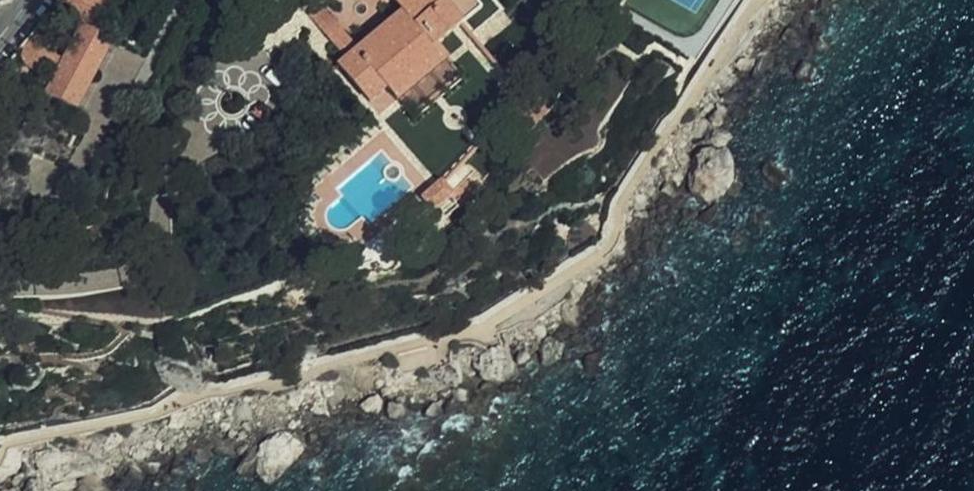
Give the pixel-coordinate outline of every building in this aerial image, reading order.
[(303,1),(349,61),(362,51),(323,3),(327,0),(305,0),(303,1)] [(407,15),(362,51),(349,61),(351,62),(343,69),(372,105),(389,91),(397,101),(447,60),(437,48),(462,27),(448,10),(461,0),(395,0),(407,15)] [(448,10),(462,27),(480,12),(471,0),(461,0),(448,10)] [(78,113),(113,46),(82,31),(48,99),(78,113)] [(425,203),(436,214),(452,198),(442,188),(425,203)]
